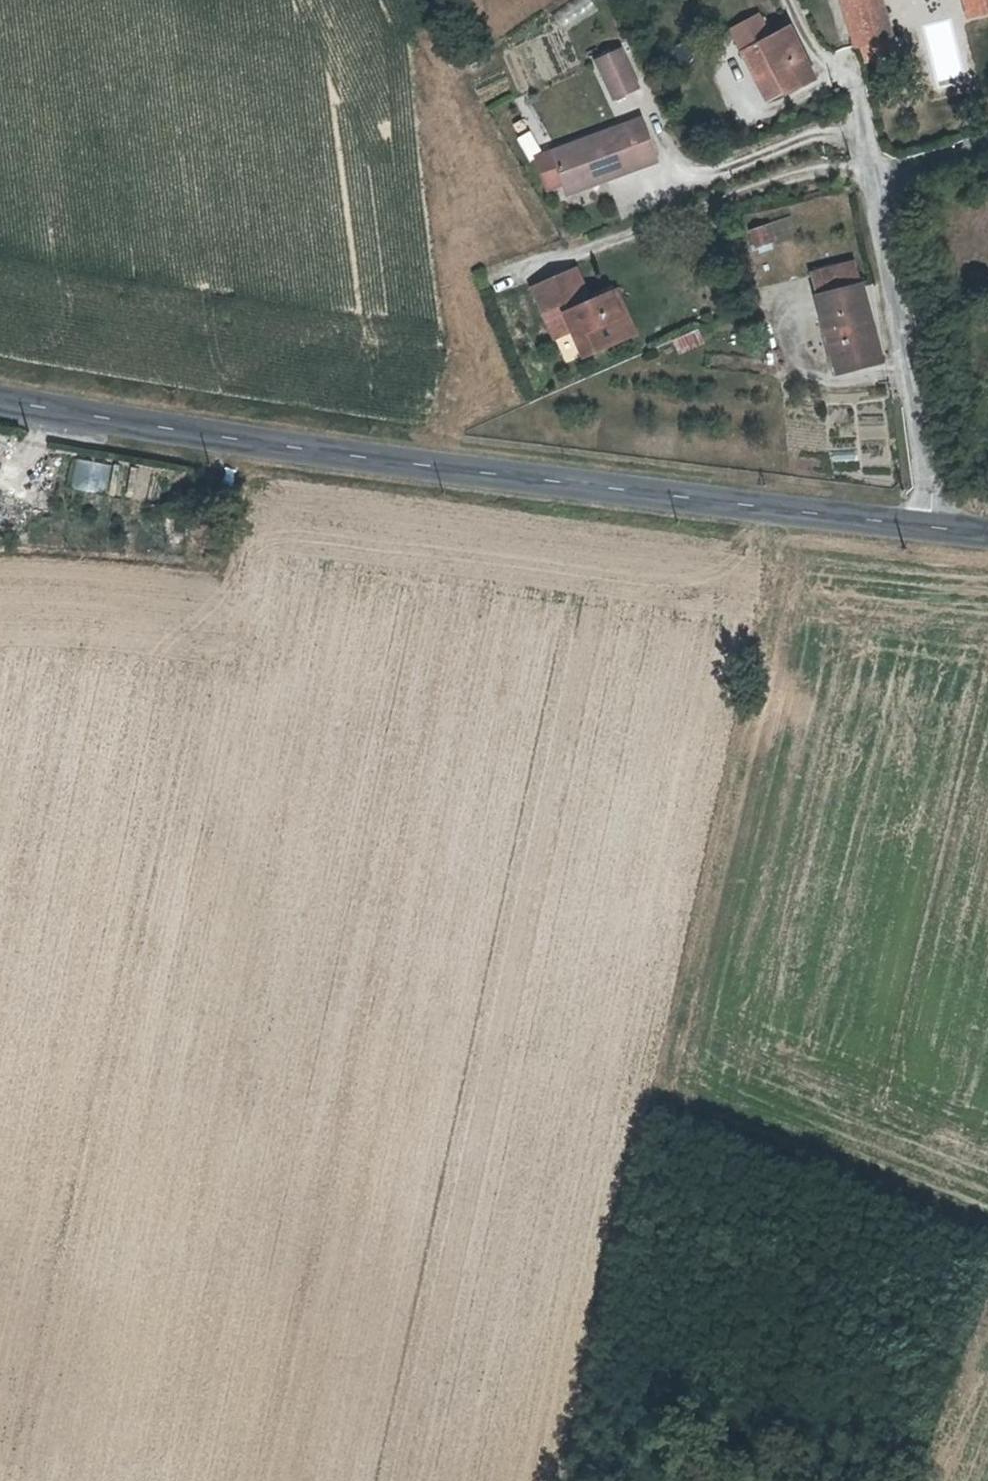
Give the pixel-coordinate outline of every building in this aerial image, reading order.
[(550,14),(561,31),(596,9),(591,0),(571,0),(550,14)] [(864,23),(891,16),(886,0),(858,0),(864,23)] [(896,35),(891,16),(864,23),(869,41),(896,35)] [(953,17),(921,22),(931,87),(964,82),(953,17)] [(777,83),(786,104),(812,93),(819,91),(799,43),(747,59),(750,70),(757,90),(777,83)] [(528,45),(504,53),(516,91),(541,83),(528,45)] [(629,59),(607,68),(621,105),(644,96),(629,59)] [(764,113),(786,104),(777,83),(757,90),(764,113)] [(646,128),(555,159),(565,189),(566,193),(606,179),(609,187),(661,169),(646,128)] [(515,138),(528,159),(541,151),(528,130),(515,138)] [(555,159),(539,164),(549,195),(565,189),(555,159)] [(606,179),(566,193),(571,208),(612,194),(609,187),(606,179)] [(751,247),(796,238),(792,218),(747,226),(751,247)] [(814,302),(854,292),(848,266),(807,276),(814,302)] [(583,286),(576,290),(583,310),(591,308),(583,286)] [(578,363),(616,350),(608,328),(617,324),(610,302),(591,308),(583,310),(576,290),(551,299),(538,303),(552,345),(570,339),(578,363)] [(819,322),(859,312),(854,292),(814,302),(819,322)] [(615,300),(610,302),(617,324),(608,328),(616,350),(631,344),(615,300)] [(819,322),(826,354),(867,344),(859,312),(819,322)] [(856,366),(871,363),(867,344),(826,354),(827,356),(831,372),(856,366)] [(873,370),(871,363),(856,366),(858,374),(873,370)] [(858,374),(856,366),(831,372),(833,377),(833,380),(858,374)] [(106,496),(113,466),(76,458),(69,488),(106,496)]
